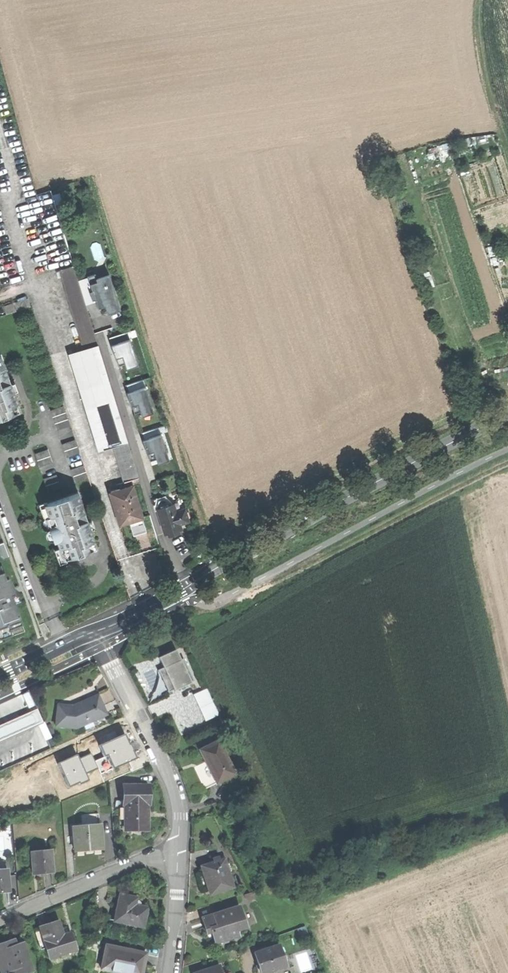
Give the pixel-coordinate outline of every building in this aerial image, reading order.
[(60,269),(84,349),(98,345),(73,265),(60,269)] [(96,315),(119,308),(108,271),(85,278),(96,315)] [(120,368),(136,366),(131,335),(107,339),(110,358),(119,357),(120,368)] [(104,449),(114,446),(128,442),(98,345),(84,349),(74,352),(104,449)] [(21,410),(1,356),(0,356),(0,418),(21,410)] [(142,378),(127,384),(129,390),(123,392),(128,405),(134,402),(139,415),(153,410),(142,378)] [(50,410),(56,430),(69,426),(63,406),(50,410)] [(150,450),(154,463),(162,460),(154,429),(141,433),(146,451),(150,450)] [(61,444),(66,458),(79,453),(74,439),(61,444)] [(34,453),(39,467),(52,462),(48,449),(34,453)] [(122,480),(137,477),(134,464),(119,468),(122,480)] [(71,469),(75,482),(88,478),(84,465),(71,469)] [(111,493),(121,524),(130,521),(144,517),(132,480),(125,482),(120,484),(122,490),(111,493)] [(78,493),(45,504),(52,524),(48,525),(54,542),(57,541),(64,559),(81,554),(97,548),(78,493)] [(157,505),(158,509),(170,505),(169,502),(166,499),(161,500),(159,501),(157,505)] [(158,510),(166,533),(172,531),(178,529),(177,525),(180,524),(189,521),(185,509),(177,512),(173,513),(170,505),(158,509),(158,510)] [(148,531),(144,517),(130,521),(135,535),(140,533),(148,531)] [(4,559),(10,557),(4,541),(0,543),(0,555),(4,559)] [(0,566),(0,641),(12,636),(10,630),(22,626),(14,604),(14,603),(11,597),(5,580),(0,566)] [(5,580),(11,597),(15,596),(9,579),(5,580)] [(10,630),(12,636),(24,632),(22,626),(10,630)] [(192,681),(182,659),(159,670),(164,680),(169,692),(192,681)] [(194,695),(204,722),(219,716),(209,689),(194,695)] [(75,729),(104,715),(100,706),(95,696),(72,707),(56,705),(54,726),(75,729)] [(12,736),(6,723),(0,726),(0,741),(12,736)] [(36,727),(43,740),(49,737),(43,724),(36,727)] [(197,778),(203,790),(233,775),(216,742),(199,751),(205,762),(192,769),(197,778)] [(125,830),(146,831),(147,805),(148,805),(149,796),(149,786),(123,785),(123,805),(125,805),(125,830)] [(81,815),(81,827),(99,826),(98,814),(81,815)] [(87,849),(100,848),(99,826),(81,827),(73,827),(74,850),(87,849)] [(42,874),(52,873),(50,851),(30,852),(32,874),(42,874)] [(210,895),(233,887),(224,860),(201,867),(206,883),(210,895)] [(119,895),(113,922),(143,928),(147,908),(139,907),(141,899),(126,896),(119,895)] [(240,906),(202,919),(205,927),(207,933),(212,932),(215,942),(238,935),(237,929),(247,926),(240,906)] [(49,957),(74,950),(69,933),(62,935),(58,920),(48,923),(40,926),(42,930),(35,932),(40,949),(46,947),(49,957)] [(0,944),(0,971),(1,972),(10,969),(11,972),(25,972),(31,971),(22,943),(15,945),(13,939),(2,943),(0,944)] [(123,972),(137,972),(138,969),(139,964),(143,965),(145,953),(105,945),(100,969),(123,972)] [(261,972),(262,972),(267,971),(285,966),(278,945),(254,953),(261,972)] [(194,972),(222,972),(219,965),(194,972)]
